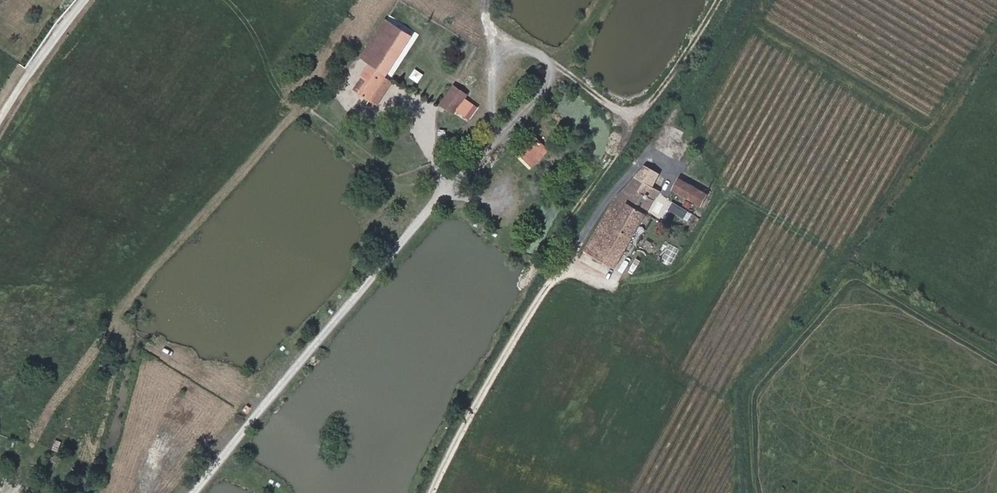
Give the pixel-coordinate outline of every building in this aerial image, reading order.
[(373,75),(364,91),(370,95),(374,98),(376,99),(393,73),(417,35),(392,17),(367,57),(376,62),(369,72),(370,73),(373,75)] [(413,85),(418,76),(409,71),(404,81),(413,85)] [(370,73),(360,88),(364,91),(373,75),(370,73)] [(393,73),(376,99),(380,101),(397,76),(393,73)] [(445,103),(458,112),(471,96),(458,86),(445,103)] [(537,136),(516,154),(529,169),(550,152),(537,136)] [(664,172),(649,163),(637,174),(656,185),(664,172)] [(637,174),(620,190),(586,246),(622,268),(670,193),(656,185),(637,174)] [(679,178),(671,193),(701,209),(709,194),(679,178)] [(684,230),(692,212),(671,202),(663,221),(684,230)] [(55,440),(52,451),(59,452),(61,441),(55,440)]
